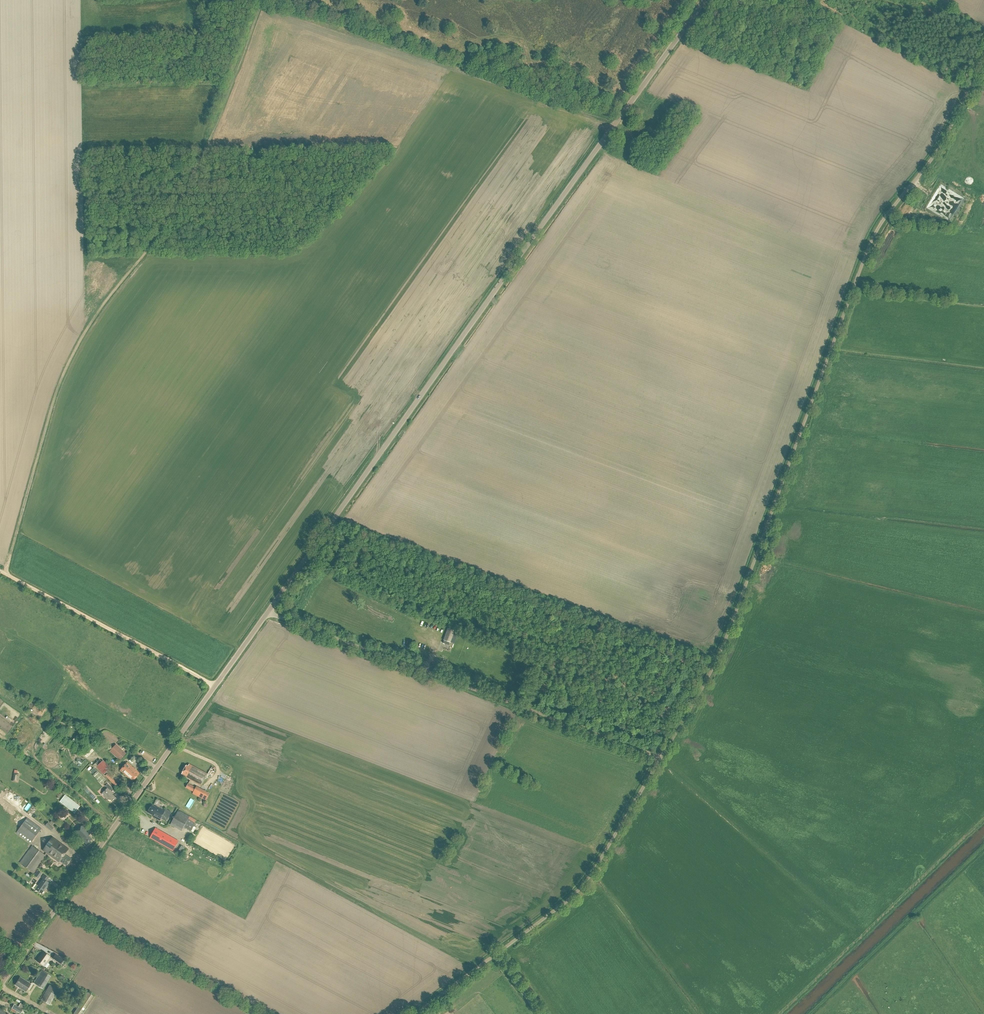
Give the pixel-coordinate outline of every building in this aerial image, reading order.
[(442,643),(446,644),(447,641),(449,642),(454,630),(448,628),(442,643)] [(125,754),(126,754),(122,751),(116,745),(110,751),(120,760),(125,754)] [(100,764),(97,767),(104,774),(109,769),(100,759),(98,761),(100,764)] [(121,770),(133,781),(140,774),(128,762),(121,770)] [(185,787),(193,791),(192,793),(206,800),(210,793),(196,786),(196,787),(190,784),(192,780),(201,785),(207,773),(189,764),(188,766),(187,765),(182,774),(186,776),(186,777),(190,779),(185,787)] [(209,774),(213,776),(217,768),(213,766),(209,774)] [(97,771),(94,775),(93,775),(101,784),(106,780),(97,771)] [(108,774),(105,777),(113,786),(117,782),(108,774)] [(110,799),(112,801),(116,798),(112,793),(112,792),(110,790),(113,788),(108,783),(106,786),(108,788),(102,793),(108,800),(110,799)] [(65,794),(59,802),(74,813),(80,806),(65,794)] [(154,817),(160,821),(161,818),(166,821),(171,812),(166,809),(165,811),(156,807),(152,805),(148,813),(154,816),(154,817)] [(60,816),(64,821),(70,815),(66,810),(60,816)] [(196,820),(178,810),(170,824),(181,831),(183,827),(190,830),(196,820)] [(27,818),(16,833),(30,843),(42,828),(27,818)] [(83,825),(75,833),(83,841),(84,841),(87,844),(92,839),(89,835),(91,833),(83,825)] [(150,837),(173,850),(178,840),(155,827),(150,837)] [(53,838),(44,850),(60,862),(61,861),(67,866),(72,859),(66,854),(69,849),(53,838)] [(46,855),(32,845),(20,862),(33,872),(46,855)] [(50,884),(47,881),(49,878),(44,875),(42,878),(44,879),(36,889),(42,894),(46,888),(47,888),(50,884)] [(45,961),(49,956),(43,952),(37,961),(45,966),(47,963),(45,961)] [(52,958),(61,964),(64,959),(55,953),(52,958)] [(33,983),(41,988),(49,975),(42,970),(33,983)] [(15,985),(26,992),(31,984),(20,977),(15,985)] [(53,993),(56,988),(49,984),(41,1000),(50,1004),(56,994),(53,993)] [(94,997),(88,993),(73,1013),(82,1013),(94,997)] [(15,1010),(20,1013),(25,1005),(20,1002),(18,1006),(14,1004),(10,1010),(14,1013),(15,1010)]
